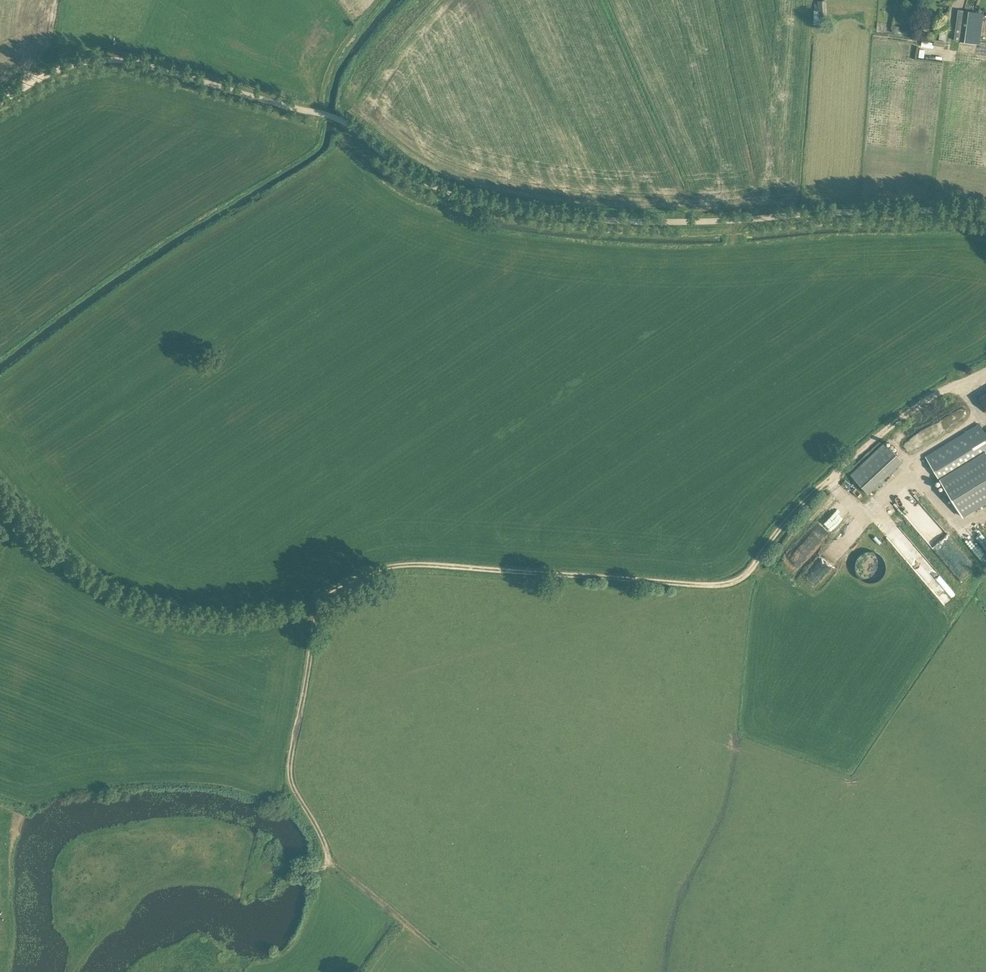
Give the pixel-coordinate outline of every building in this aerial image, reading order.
[(817,1),(819,18),(819,19),(826,19),(825,17),(826,17),(825,0),(817,1)] [(954,40),(980,44),(984,13),(958,9),(954,40)] [(947,27),(941,26),(939,40),(934,40),(934,42),(933,45),(945,47),(947,27)] [(984,432),(979,424),(926,456),(942,483),(962,516),(985,501),(985,431),(984,432)] [(870,493),(905,461),(886,440),(851,473),(870,493)] [(847,532),(854,540),(869,529),(862,520),(847,532)] [(965,542),(983,560),(985,557),(985,537),(975,525),(966,533),(970,537),(965,542)] [(873,572),(877,554),(862,550),(858,569),(873,572)]
